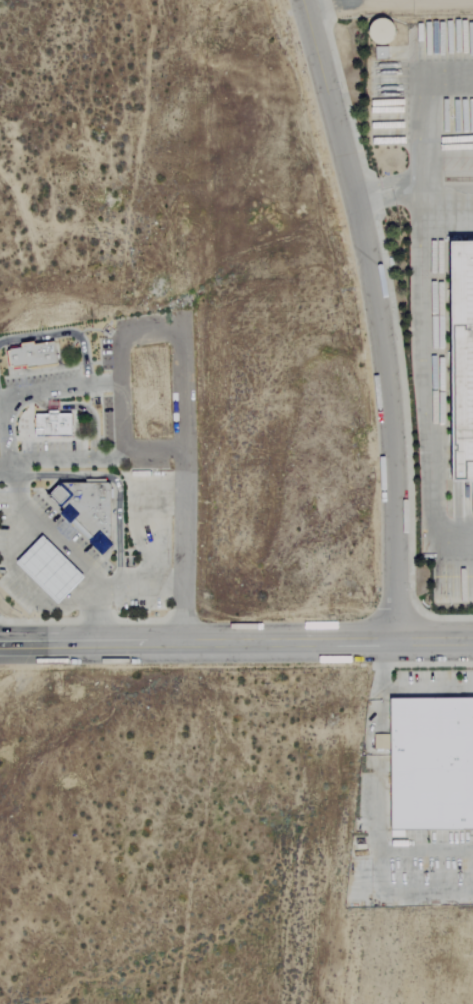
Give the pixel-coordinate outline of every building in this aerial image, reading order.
[(382,19),(360,20),(362,44),(384,42),(382,19)] [(447,243),(472,243),(472,475),(447,475),(447,243)] [(51,342),(32,345),(31,342),(18,344),(18,349),(7,351),(7,352),(5,352),(7,367),(10,367),(10,368),(23,366),(23,370),(55,365),(51,342)] [(68,416),(56,416),(56,412),(46,412),(46,416),(34,416),(34,437),(68,437),(68,416)] [(106,483),(57,483),(44,497),(58,511),(55,514),(67,526),(71,521),(89,539),(85,543),(99,557),(110,546),(107,544),(106,483)] [(39,537),(13,563),(54,605),(80,577),(39,537)] [(389,831),(472,831),(472,699),(389,700),(389,831)]
